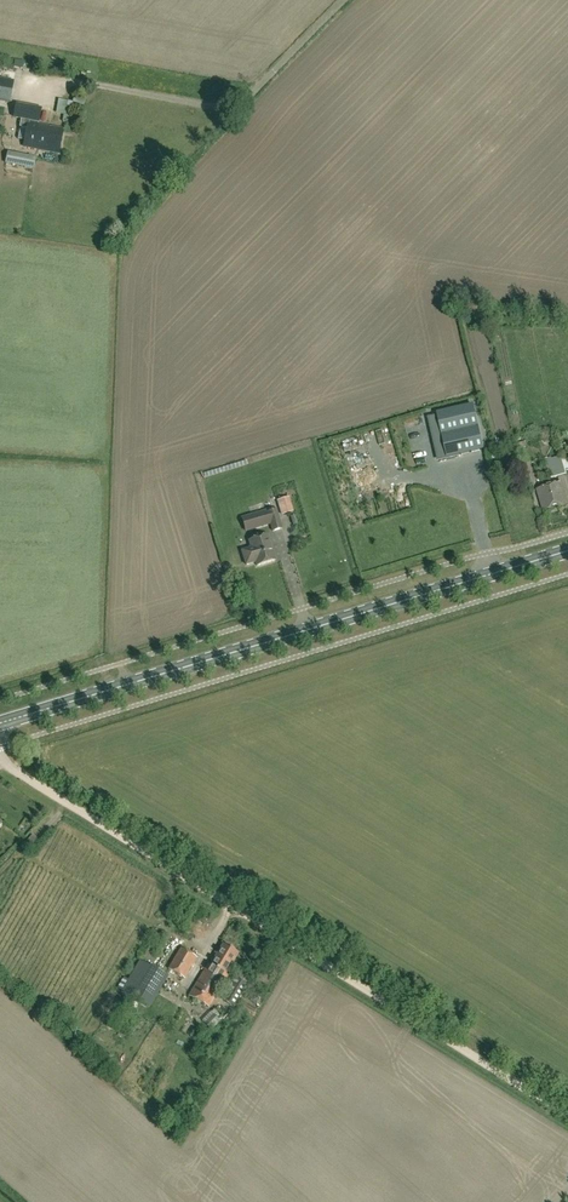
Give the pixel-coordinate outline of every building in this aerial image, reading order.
[(0,88),(0,100),(9,101),(11,90),(0,88)] [(60,114),(60,121),(66,121),(68,101),(54,100),(53,114),(60,114)] [(16,105),(14,117),(22,119),(20,128),(18,139),(25,141),(24,147),(58,154),(60,145),(63,130),(29,122),(29,120),(38,122),(41,109),(16,105)] [(7,164),(34,170),(37,158),(9,153),(7,164)] [(439,460),(483,449),(474,406),(437,414),(437,416),(429,418),(439,460)] [(373,441),(424,431),(422,420),(371,430),(373,441)] [(561,457),(560,454),(542,460),(547,475),(550,474),(552,479),(567,475),(566,470),(567,469),(567,456),(561,457)] [(562,484),(540,490),(538,490),(543,511),(567,505),(562,484)] [(268,514),(275,532),(283,529),(277,511),(268,514)] [(250,541),(252,549),(242,551),(247,566),(256,563),(257,567),(276,561),(268,536),(250,541)] [(38,843),(32,838),(25,846),(31,851),(38,843)] [(191,997),(209,1008),(227,976),(226,976),(239,955),(224,946),(212,967),(210,966),(191,997)] [(185,979),(197,958),(182,949),(169,970),(185,979)] [(147,1008),(166,977),(142,962),(123,993),(147,1008)] [(236,1007),(248,985),(236,979),(224,1000),(236,1007)] [(199,1018),(207,1027),(222,1013),(214,1005),(199,1018)]
